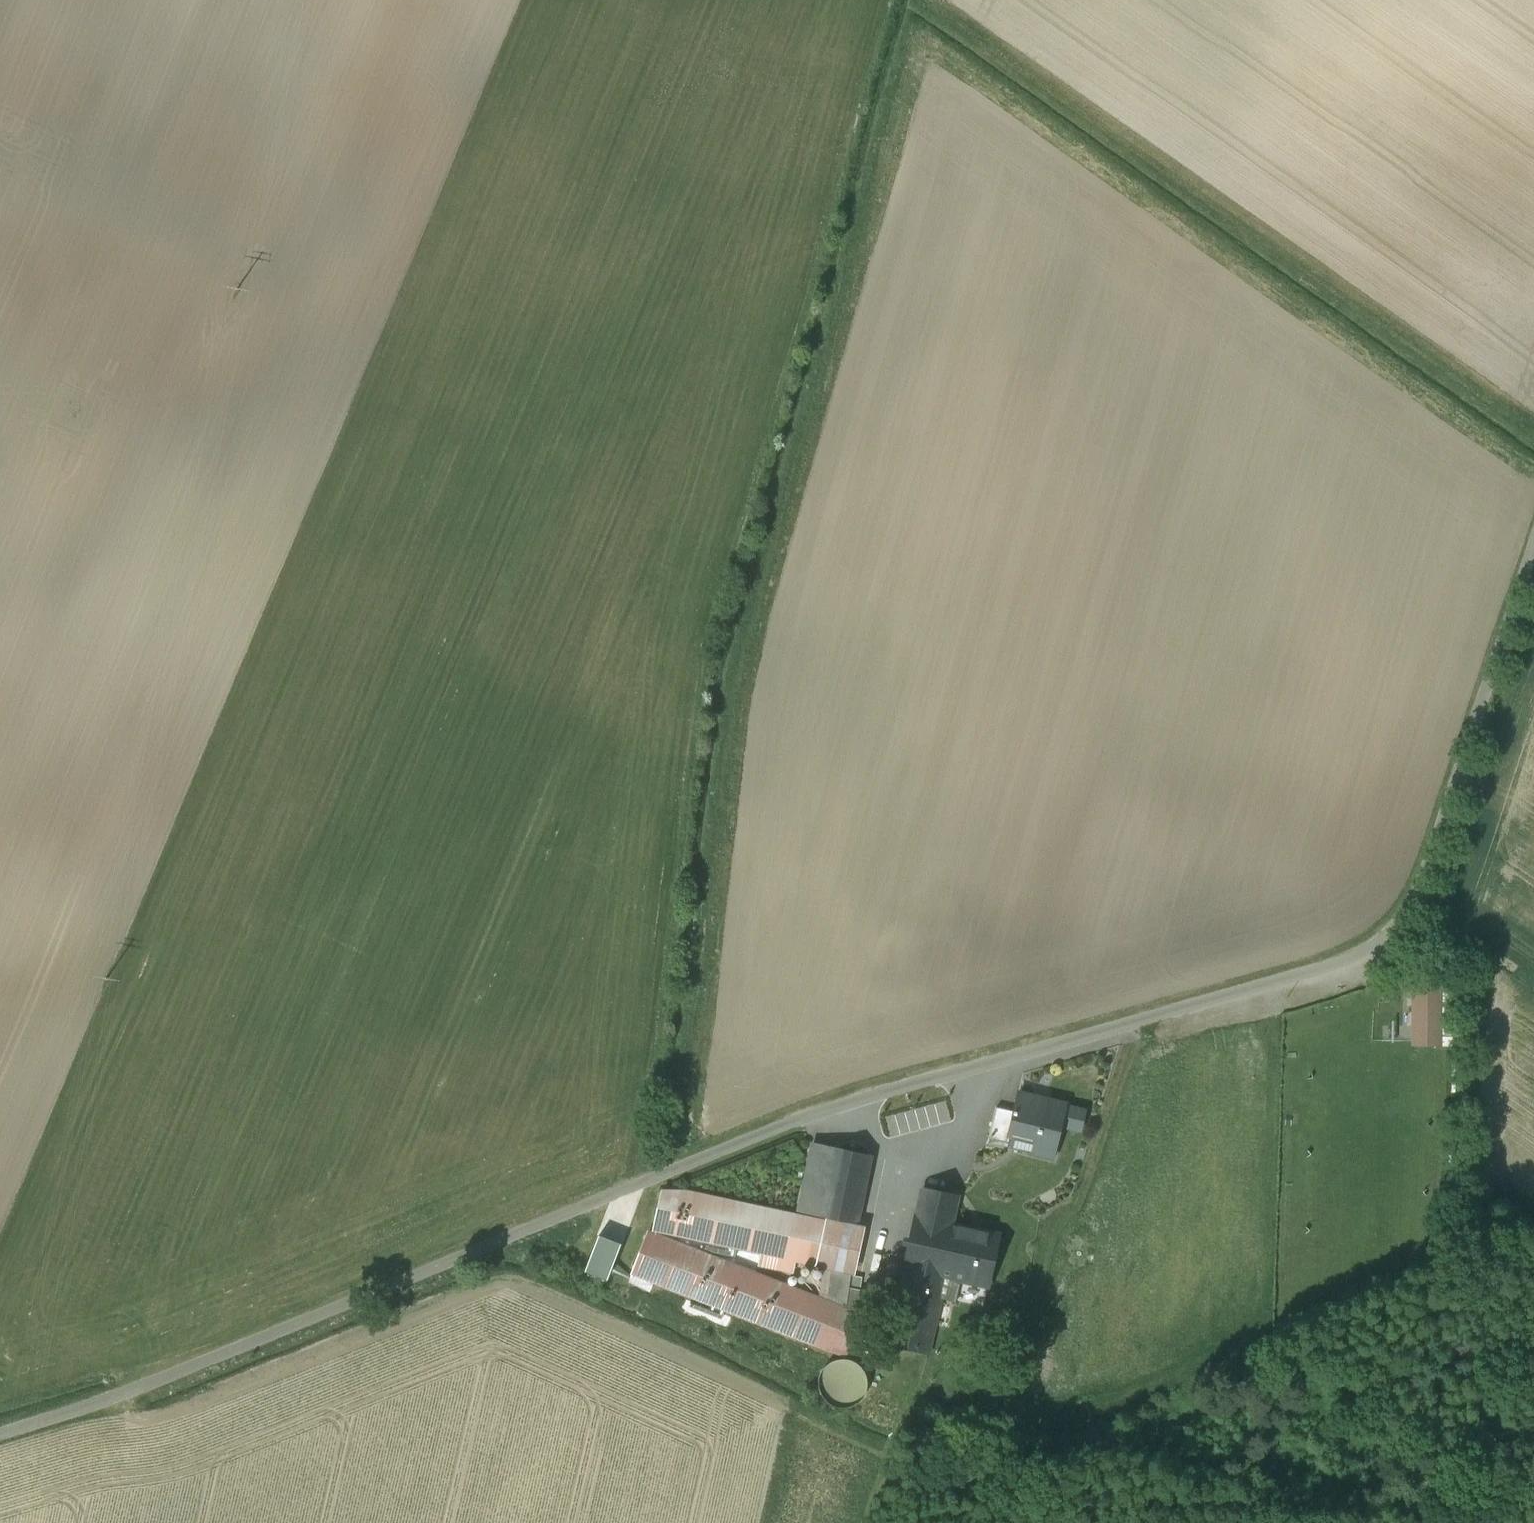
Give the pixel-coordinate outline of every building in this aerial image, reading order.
[(1439,989),(1414,989),(1415,1046),(1452,1045),(1451,1019),(1439,1019),(1439,989)] [(1034,1097),(1018,1093),(1014,1112),(1010,1130),(1012,1131),(1036,1136),(1034,1145),(1053,1149),(1051,1157),(1053,1158),(1061,1126),(1080,1130),(1085,1111),(1066,1107),(1066,1105),(1064,1104),(1064,1106),(1033,1099),(1034,1097)] [(1010,1130),(1014,1112),(996,1108),(989,1139),(1009,1143),(1012,1131),(1010,1130)] [(872,1156),(814,1144),(799,1212),(826,1218),(858,1224),(872,1156)] [(1032,1153),(1051,1157),(1053,1149),(1034,1145),(1032,1153)] [(917,1216),(953,1224),(959,1198),(923,1189),(917,1216)] [(688,1192),(662,1192),(654,1230),(761,1253),(759,1264),(794,1271),(796,1261),(816,1265),(819,1266),(828,1222),(825,1222),(688,1192)] [(953,1224),(917,1216),(905,1266),(946,1275),(941,1297),(956,1300),(960,1284),(957,1283),(958,1279),(988,1286),(1000,1234),(953,1224)] [(816,1267),(832,1270),(834,1260),(854,1264),(852,1274),(856,1275),(866,1226),(858,1224),(826,1218),(825,1222),(828,1222),(819,1266),(816,1265),(816,1267)] [(827,1302),(649,1233),(633,1274),(846,1356),(859,1319),(865,1291),(850,1289),(847,1305),(827,1302)] [(621,1245),(599,1236),(586,1270),(609,1278),(621,1245)] [(827,1302),(847,1305),(850,1289),(852,1274),(854,1264),(834,1260),(832,1270),(827,1302)] [(946,1275),(905,1266),(894,1316),(921,1322),(934,1325),(939,1306),(941,1297),(946,1275)] [(949,1308),(939,1306),(934,1325),(944,1327),(949,1308)] [(915,1349),(921,1322),(894,1316),(888,1343),(915,1349)] [(862,1370),(857,1365),(850,1361),(843,1360),(835,1362),(829,1366),(823,1371),(820,1378),(820,1386),(822,1393),(826,1400),(833,1404),(840,1407),(848,1406),(855,1404),(861,1399),(865,1392),(866,1385),(866,1377),(862,1370)]
